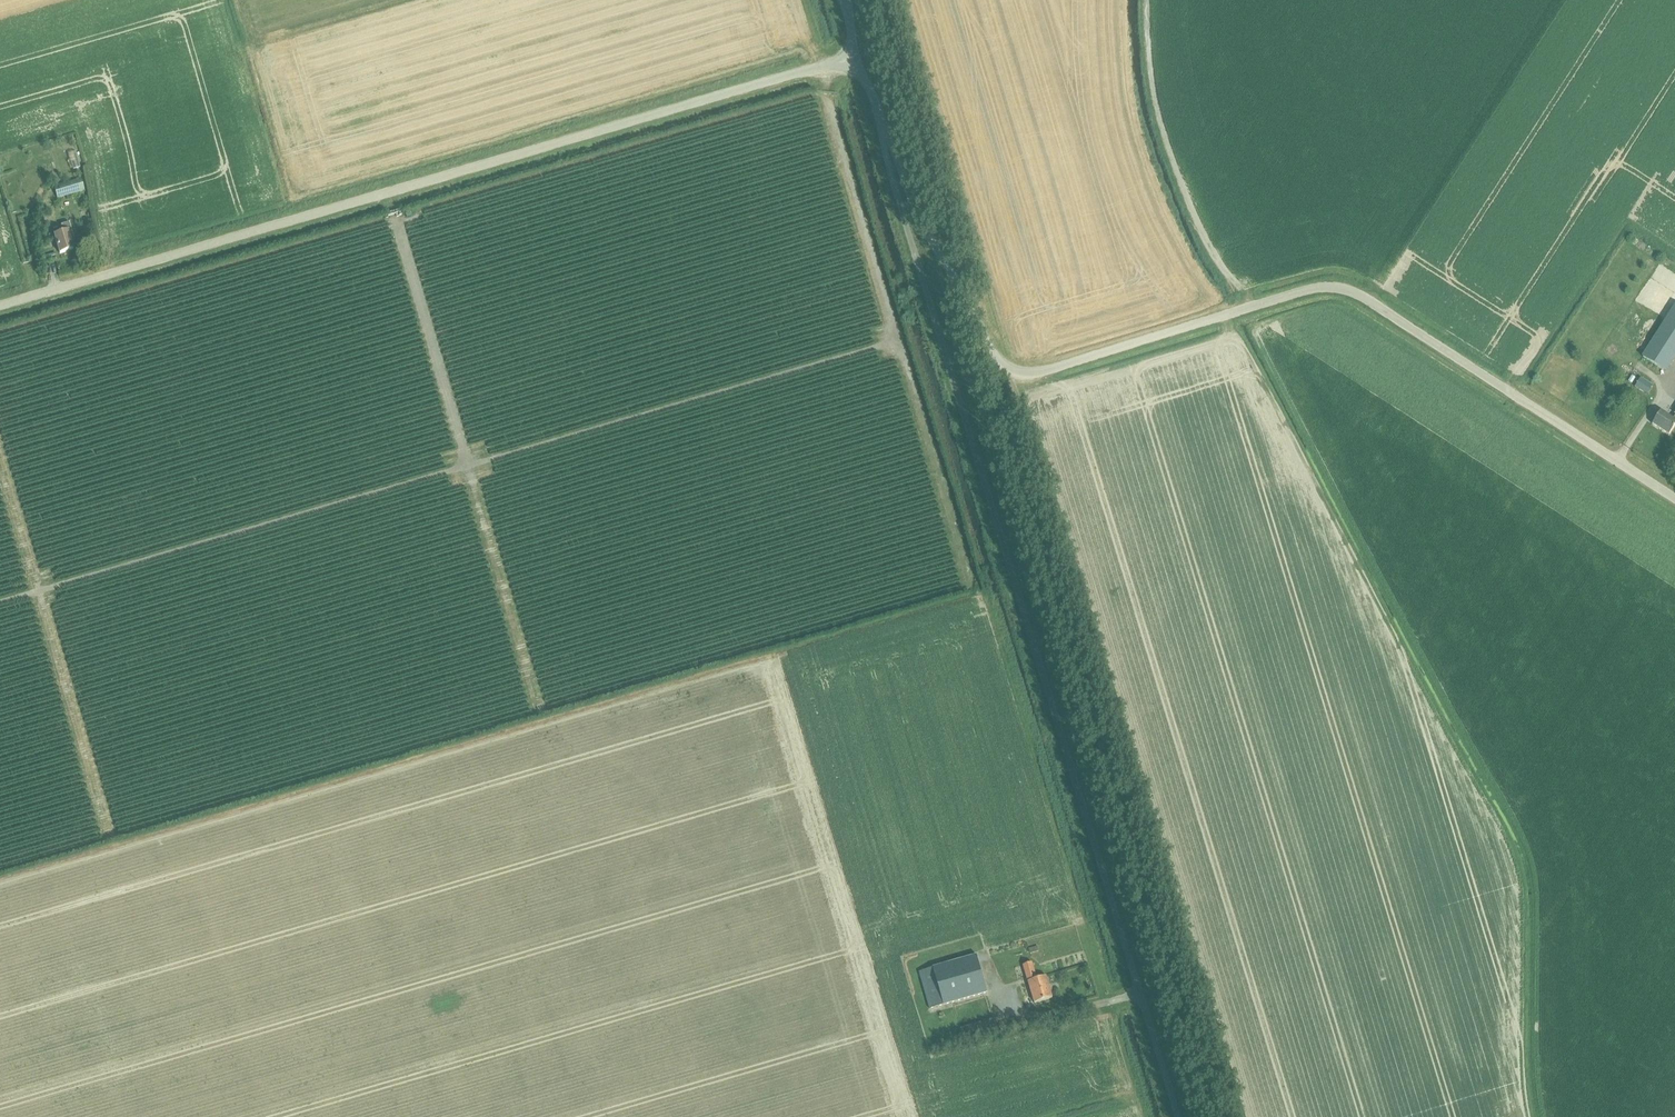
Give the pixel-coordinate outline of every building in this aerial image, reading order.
[(81,178),(53,187),(57,198),(84,190),(81,178)] [(55,235),(60,253),(74,249),(72,242),(75,241),(70,223),(60,225),(63,232),(55,235)] [(1643,357),(1666,372),(1674,357),(1674,307),(1643,357)] [(1648,393),(1652,386),(1640,379),(1636,386),(1648,393)] [(1662,410),(1652,425),(1668,436),(1674,426),(1674,415),(1673,418),(1662,410)] [(930,1009),(987,993),(977,955),(919,972),(930,1009)] [(1035,1003),(1053,998),(1046,976),(1037,979),(1032,963),(1023,965),(1035,1003)] [(989,1013),(957,1022),(959,1028),(990,1019),(989,1013)] [(963,1035),(997,1026),(995,1019),(961,1028),(963,1035)]
